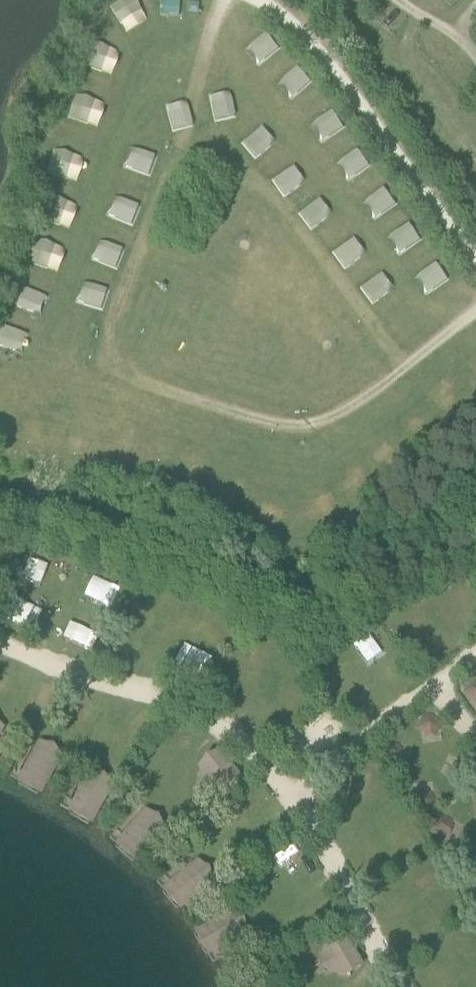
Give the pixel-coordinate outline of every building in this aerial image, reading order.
[(138,9),(128,0),(112,0),(107,7),(125,23),(138,9)] [(243,51),(259,65),(276,47),(260,33),(243,51)] [(87,65),(114,70),(118,50),(91,45),(87,65)] [(294,66),(277,83),(292,98),(309,81),(294,66)] [(232,91),(212,93),(215,119),(235,116),(232,91)] [(98,121),(103,102),(78,95),(72,114),(98,121)] [(322,141),(342,127),(330,109),(310,123),(322,141)] [(246,139),(254,156),(276,146),(268,129),(246,139)] [(149,172),(154,152),(131,146),(126,166),(149,172)] [(336,161),(348,178),(368,163),(356,146),(336,161)] [(56,148),(50,172),(81,180),(87,155),(56,148)] [(295,166),(274,178),(285,195),(305,183),(295,166)] [(383,186),(364,202),(378,219),(397,203),(383,186)] [(109,214),(132,222),(139,203),(117,194),(109,214)] [(51,195),(43,219),(73,229),(81,206),(51,195)] [(303,212),(313,229),(334,217),(324,200),(303,212)] [(390,236),(403,253),(422,238),(409,221),(390,236)] [(58,270),(67,247),(38,236),(29,259),(58,270)] [(100,237),(92,256),(115,266),(123,248),(100,237)] [(354,237),(334,253),(347,268),(366,252),(354,237)] [(419,275),(432,291),(451,275),(438,259),(419,275)] [(382,272),(364,288),(377,303),(395,286),(382,272)] [(85,281),(79,301),(101,308),(107,288),(85,281)] [(19,308),(43,316),(50,293),(27,285),(19,308)] [(0,344),(0,350),(29,359),(36,335),(6,325),(0,344)] [(420,419),(409,428),(420,440),(430,431),(420,419)] [(216,750),(193,773),(218,797),(240,773),(216,750)] [(182,909),(215,873),(195,856),(163,892),(182,909)] [(346,937),(317,956),(335,983),(364,964),(346,937)]
